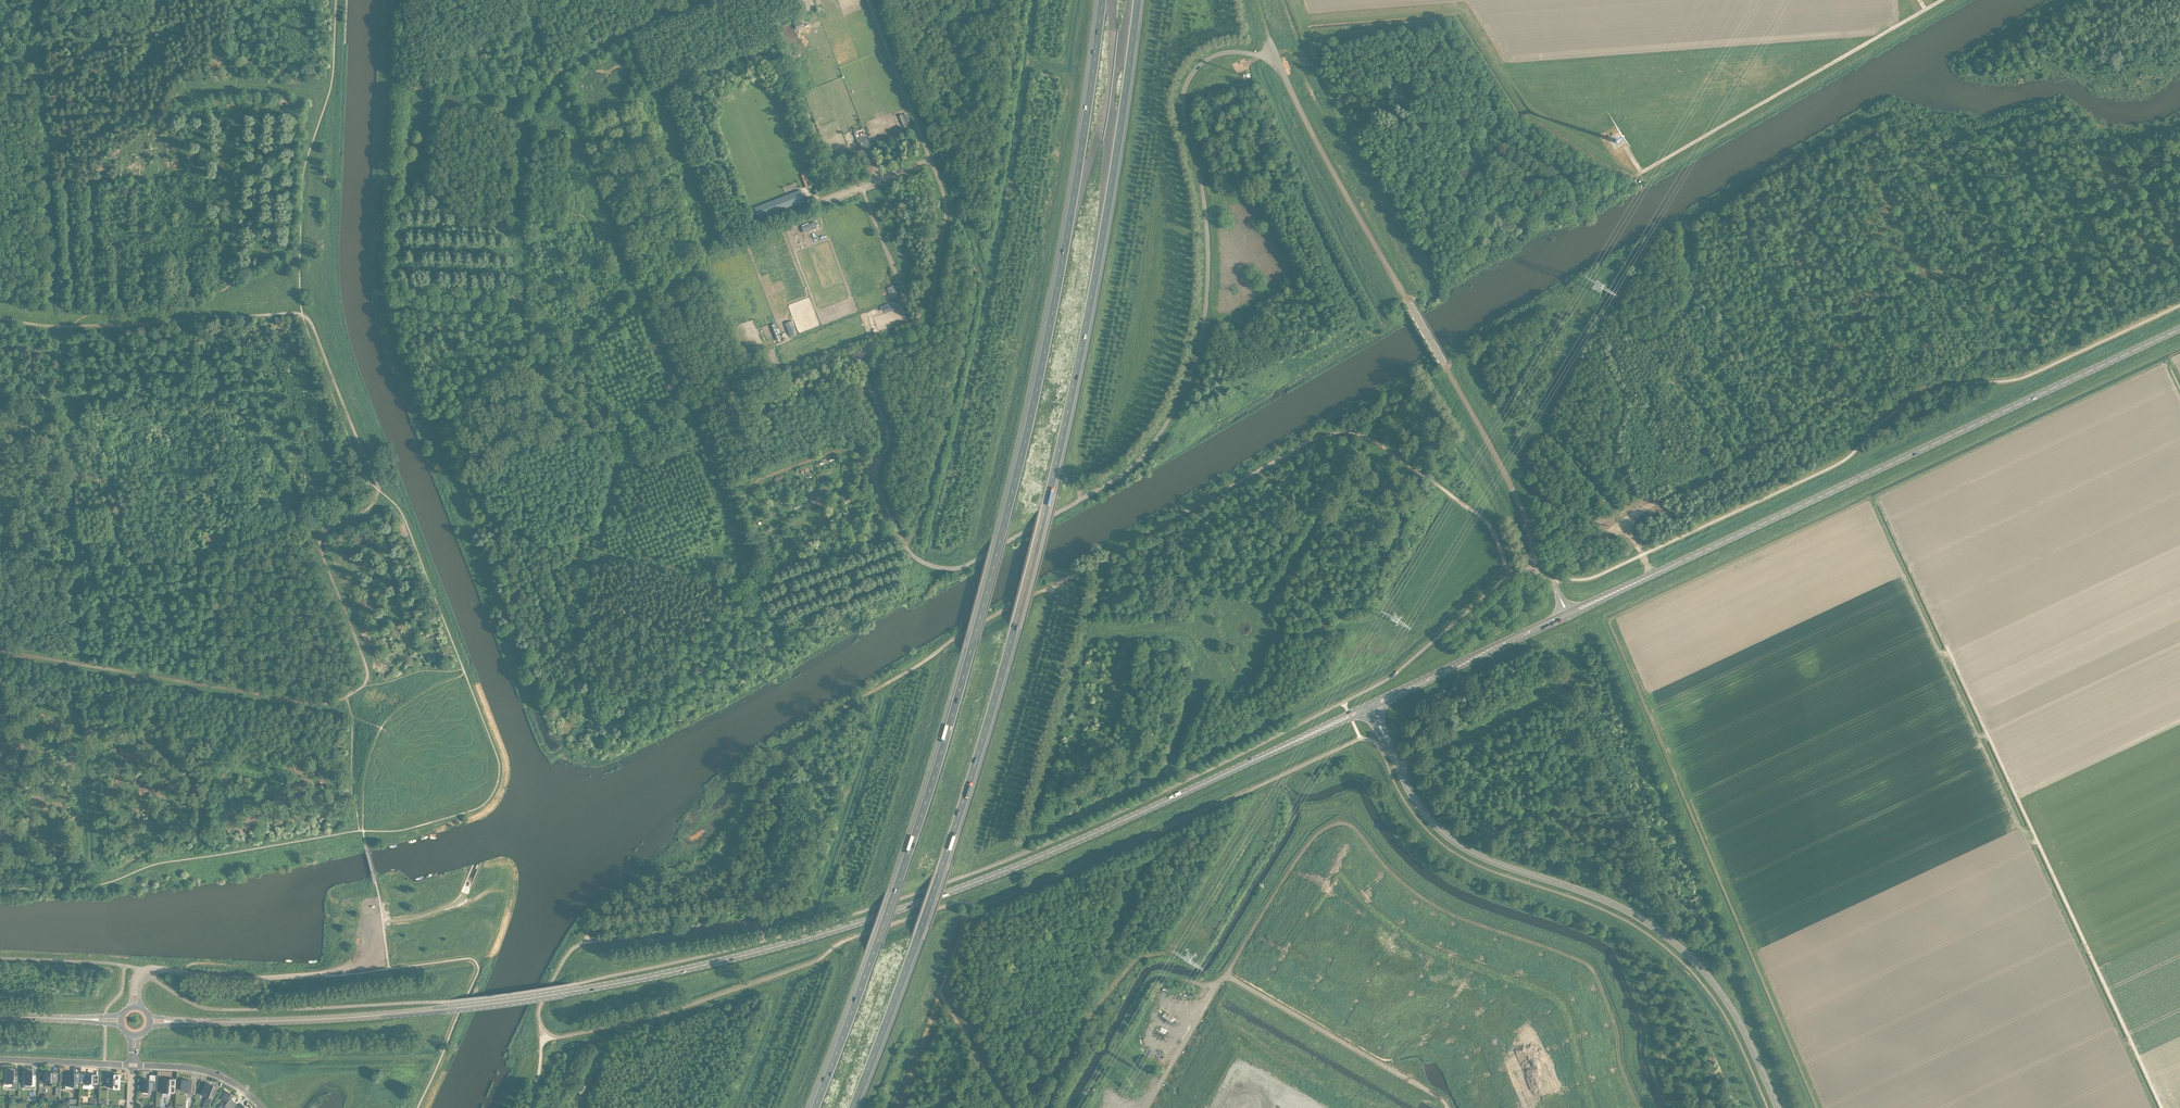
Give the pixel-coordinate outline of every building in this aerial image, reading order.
[(801,21),(792,24),(794,29),(803,25),(801,21)] [(902,112),(897,114),(902,125),(907,122),(902,112)] [(867,133),(855,138),(857,142),(869,138),(867,133)] [(758,218),(804,201),(800,190),(754,208),(758,218)] [(888,292),(891,291),(894,298),(898,296),(894,285),(887,288),(888,292)] [(888,308),(889,309),(902,304),(900,299),(880,307),(882,310),(888,308)] [(791,321),(785,323),(790,336),(796,334),(791,321)] [(817,475),(819,479),(833,473),(831,469),(817,475)] [(4,1084),(8,1084),(8,1083),(12,1083),(12,1089),(17,1089),(17,1076),(13,1076),(13,1070),(6,1070),(5,1071),(4,1071),(4,1074),(5,1074),(5,1079),(4,1079),(4,1084)] [(35,1075),(32,1075),(32,1071),(24,1071),(24,1084),(31,1084),(31,1086),(34,1086),(35,1075)] [(44,1073),(44,1081),(50,1082),(50,1083),(53,1083),(53,1082),(57,1082),(57,1073),(44,1073)] [(65,1086),(73,1086),(73,1088),(78,1088),(79,1073),(74,1073),(73,1075),(65,1074),(65,1086)] [(98,1075),(85,1074),(85,1078),(83,1078),(83,1082),(85,1082),(84,1083),(92,1084),(92,1085),(96,1086),(97,1084),(98,1075)] [(121,1080),(119,1080),(120,1075),(113,1074),(113,1077),(107,1077),(107,1086),(113,1087),(113,1089),(119,1089),(119,1083),(120,1083),(121,1080)] [(142,1092),(149,1092),(149,1090),(156,1090),(156,1082),(152,1082),(152,1083),(150,1083),(150,1079),(143,1079),(142,1092)] [(162,1092),(175,1093),(176,1079),(171,1079),(170,1080),(168,1080),(168,1079),(162,1079),(162,1082),(161,1082),(160,1089),(162,1089),(162,1092)] [(181,1090),(190,1092),(189,1094),(194,1094),(196,1085),(192,1085),(192,1081),(183,1080),(181,1090)] [(206,1107),(208,1107),(212,1099),(213,1099),(218,1086),(206,1082),(202,1095),(207,1097),(203,1107),(206,1107)] [(223,1103),(219,1107),(233,1107),(237,1104),(231,1099),(233,1097),(231,1095),(227,1091),(222,1098),(226,1101),(224,1104),(223,1103)]
